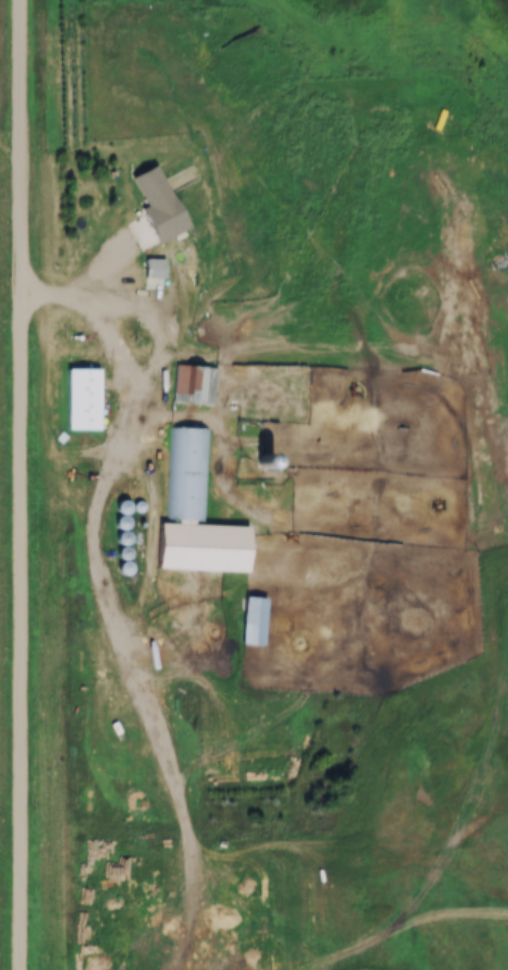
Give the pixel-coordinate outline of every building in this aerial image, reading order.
[(164,278),(164,259),(145,259),(145,278),(164,278)] [(173,403),(212,405),(214,367),(175,365),(173,403)] [(66,369),(66,430),(99,430),(99,369),(66,369)] [(169,427),(167,519),(205,520),(207,427),(169,427)] [(212,552),(252,553),(252,527),(213,527),(212,552)] [(131,539),(123,529),(114,536),(121,546),(131,539)] [(117,572),(128,575),(132,565),(121,561),(117,572)] [(262,646),(265,598),(243,597),(241,645),(262,646)]
